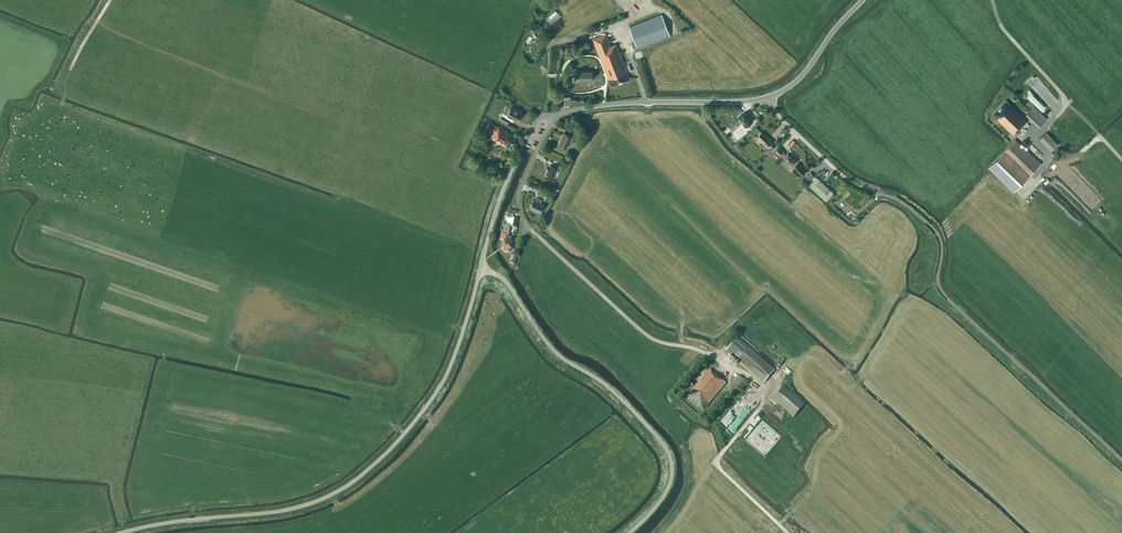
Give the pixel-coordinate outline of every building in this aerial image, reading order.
[(661,15),(629,27),(635,43),(631,44),(633,51),(670,37),(661,15)] [(533,30),(531,28),(530,28),(527,31),(535,39),(538,35),(533,30)] [(611,46),(606,34),(592,39),(611,87),(630,79),(622,59),(616,44),(611,46)] [(590,71),(578,71),(578,69),(573,69),(573,71),(573,74),(573,77),(573,80),(590,79),(592,77),(592,73),(590,71)] [(576,98),(576,96),(571,97),(571,96),(563,96),(564,107),(571,107),(571,105),(584,103),(583,97),(576,98)] [(1027,121),(1006,100),(992,115),(1011,133),(1008,136),(1013,140),(1010,143),(1011,144),(989,166),(1014,191),(1040,164),(1015,139),(1015,140),(1014,139),(1019,133),(1018,132),(1024,125),(1023,125),(1027,121)] [(1047,119),(1034,106),(1025,115),(1038,127),(1047,119)] [(508,123),(511,118),(517,122),(522,113),(512,107),(507,115),(503,113),(500,119),(508,123)] [(752,122),(746,112),(739,117),(745,126),(752,122)] [(491,139),(504,146),(512,150),(516,142),(508,138),(510,134),(490,122),(486,128),(495,133),(491,139)] [(742,128),(736,132),(739,137),(745,133),(742,128)] [(575,143),(579,136),(572,132),(570,136),(564,133),(562,137),(559,144),(567,148),(570,141),(575,143)] [(757,137),(767,147),(764,151),(768,155),(774,147),(771,144),(772,142),(762,132),(757,137)] [(1058,144),(1046,132),(1039,139),(1051,151),(1058,144)] [(771,153),(773,154),(774,153),(779,157),(781,156),(783,158),(792,166),(795,163),(798,161),(795,158),(794,158),(788,153),(785,155),(783,153),(784,152),(777,146),(771,153)] [(552,180),(556,170),(560,172),(563,167),(557,165),(555,168),(550,166),(545,176),(552,180)] [(810,173),(804,179),(808,184),(814,177),(810,173)] [(824,185),(815,178),(810,184),(818,192),(824,185)] [(833,193),(824,185),(818,192),(827,200),(833,193)] [(544,198),(546,194),(538,190),(536,194),(544,198)] [(535,201),(533,200),(530,208),(540,213),(544,205),(540,203),(542,200),(537,198),(535,201)] [(503,231),(509,233),(510,227),(516,228),(517,220),(512,219),(513,214),(507,213),(506,218),(509,218),(508,223),(507,222),(506,226),(504,225),(503,231)] [(509,249),(511,250),(514,238),(509,237),(509,233),(502,232),(500,239),(504,240),(502,247),(505,248),(505,251),(509,252),(509,249)] [(775,370),(738,338),(726,351),(763,383),(775,370)] [(721,378),(710,369),(708,371),(705,368),(701,373),(704,376),(687,395),(702,408),(706,404),(707,405),(725,383),(721,379),(721,378)] [(726,389),(732,395),(744,381),(738,375),(726,389)] [(773,400),(786,412),(793,418),(804,405),(783,387),(773,400)]
